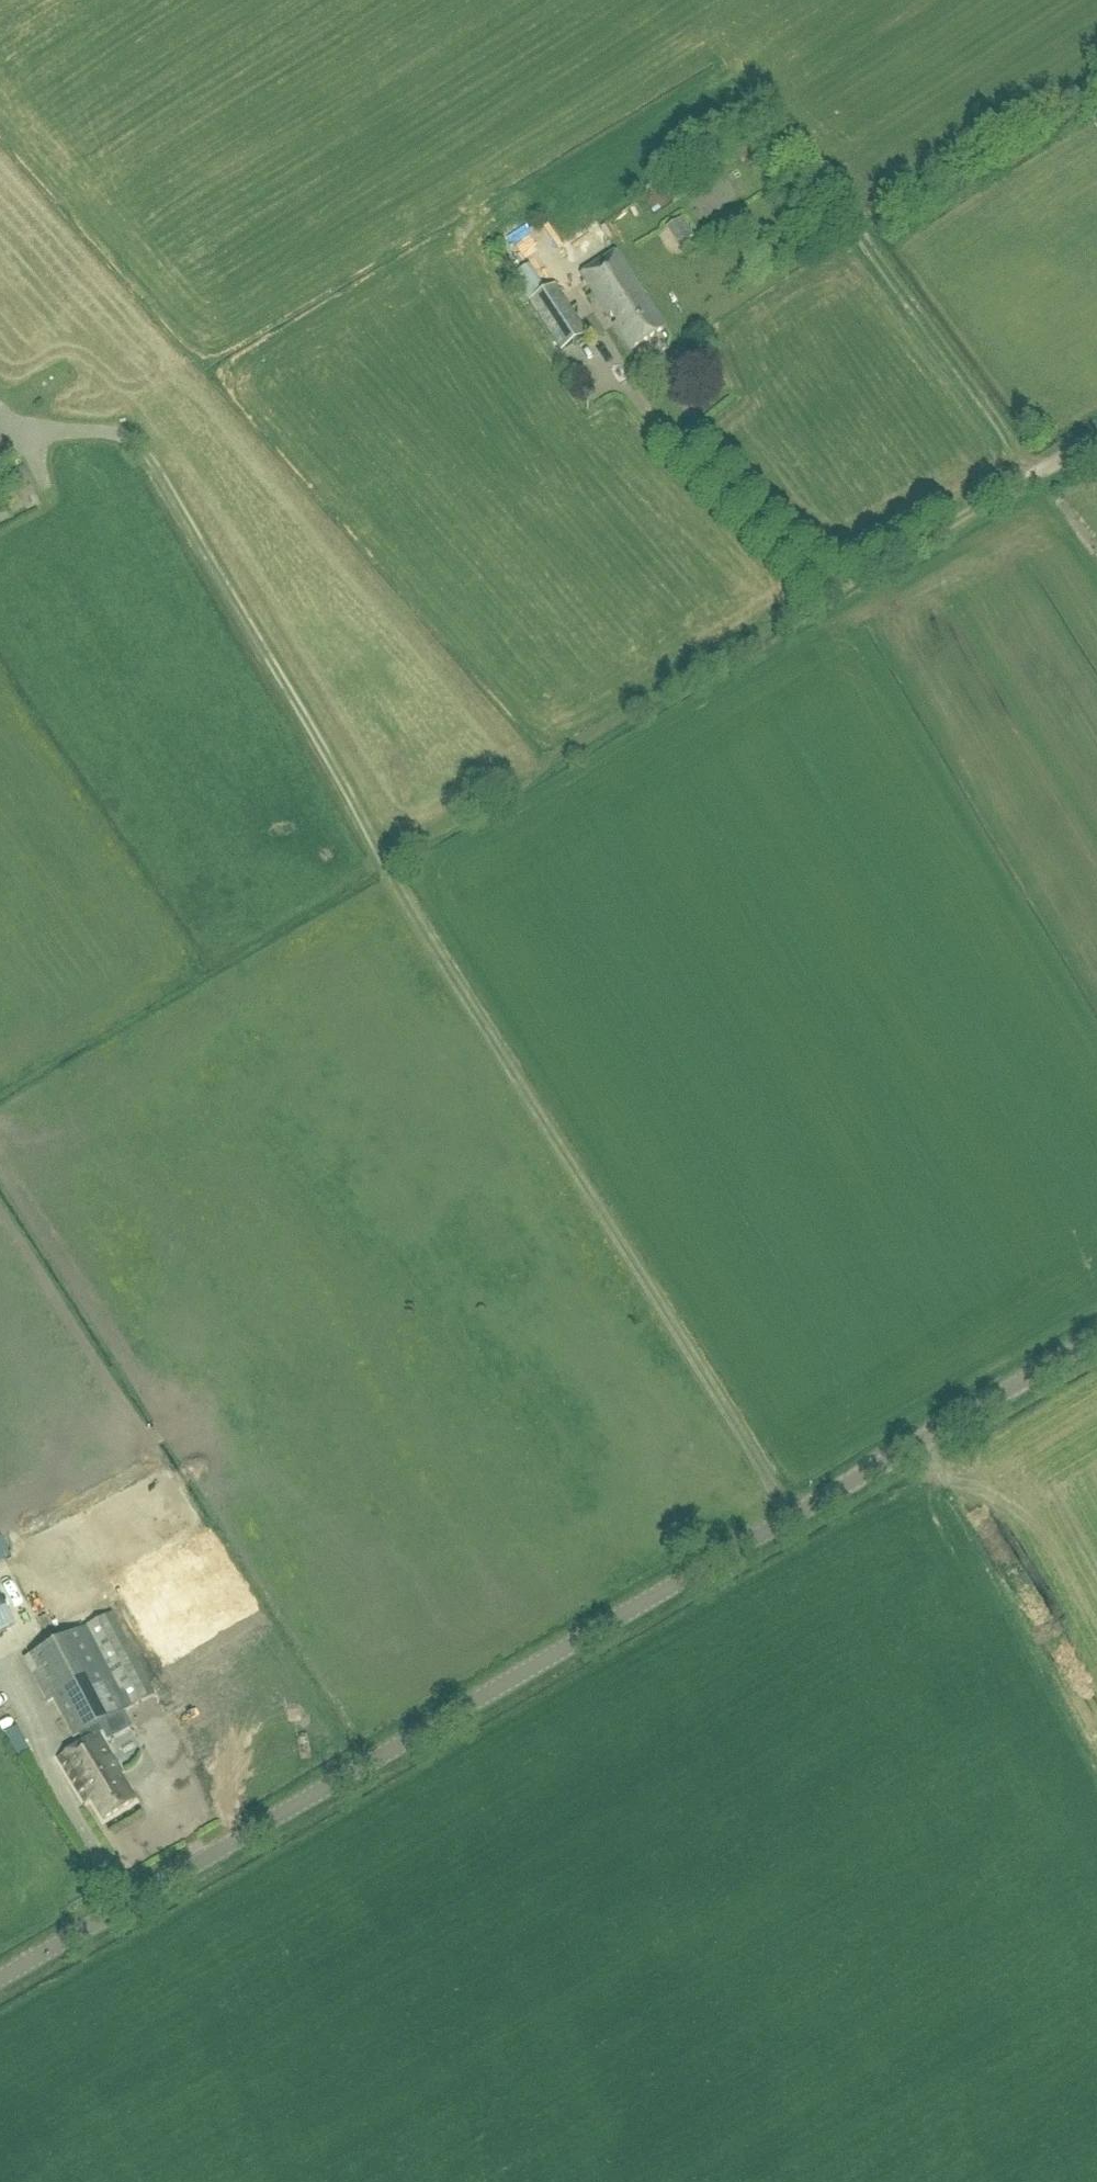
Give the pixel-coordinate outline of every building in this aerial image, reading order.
[(641,201),(653,218),(672,204),(671,202),(678,197),(668,183),(641,201)] [(581,277),(630,351),(664,329),(615,254),(581,277)] [(555,286),(529,303),(561,353),(588,336),(555,286)] [(97,1735),(93,1738),(89,1730),(153,1696),(109,1615),(23,1661),(46,1705),(52,1702),(72,1739),(79,1736),(83,1744),(58,1759),(85,1804),(91,1800),(103,1821),(134,1802),(119,1776),(122,1774),(97,1735)] [(9,1661),(0,1647),(0,1666),(9,1661)]
